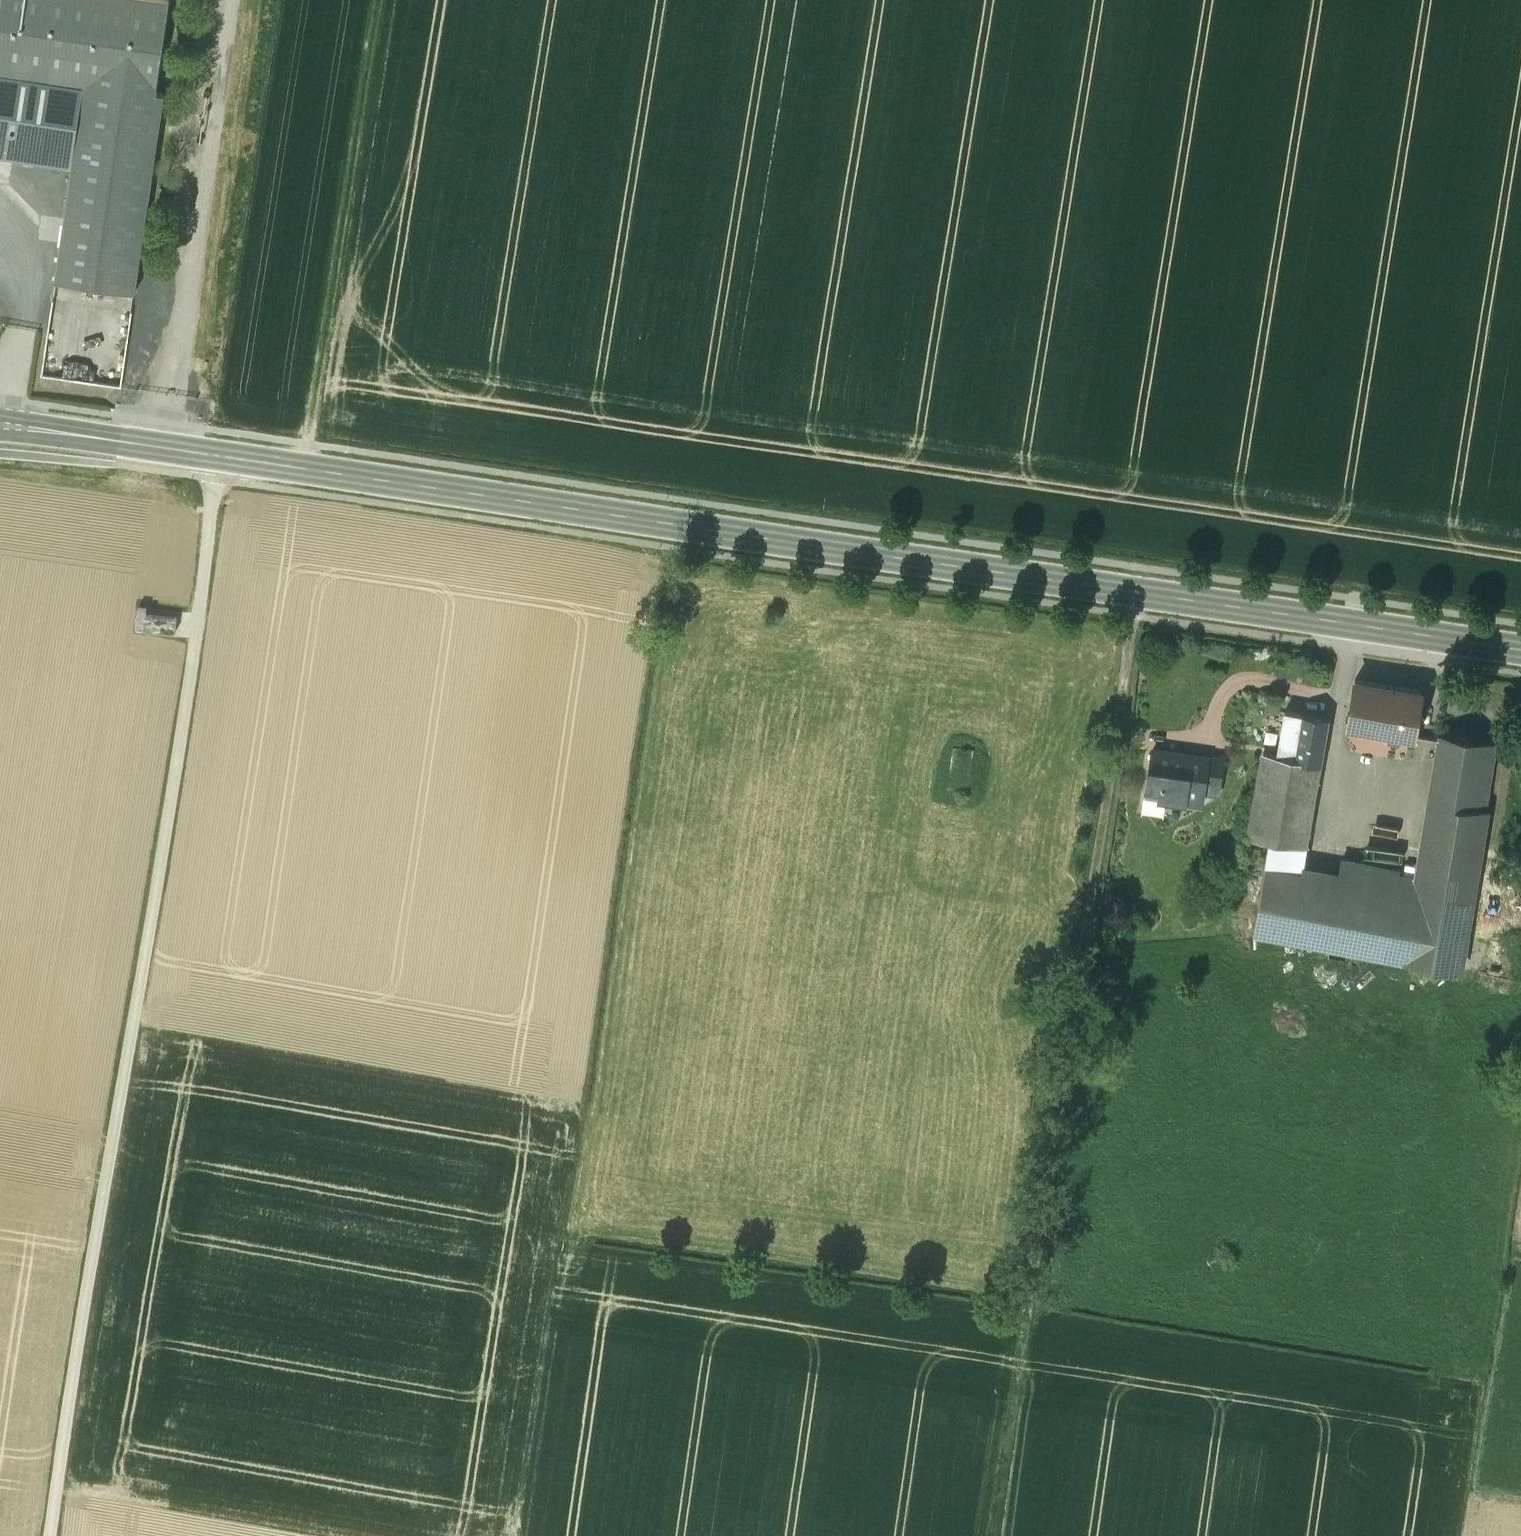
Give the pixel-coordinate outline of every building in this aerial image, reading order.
[(75,153),(57,279),(135,291),(163,93),(155,92),(168,0),(0,0),(0,142),(75,153)] [(147,607),(138,606),(136,626),(176,630),(177,616),(146,613),(147,607)] [(1421,690),(1355,679),(1348,723),(1414,733),(1421,690)] [(1278,754),(1319,761),(1327,718),(1301,713),(1301,712),(1285,710),(1278,754)] [(1486,807),(1478,805),(1488,743),(1440,735),(1420,874),(1408,960),(1459,969),(1486,807)] [(1208,758),(1152,750),(1145,795),(1145,796),(1166,799),(1185,802),(1187,795),(1202,798),(1203,791),(1208,759),(1208,758)] [(1268,838),(1305,844),(1319,761),(1278,754),(1264,751),(1249,835),(1268,838)] [(1208,759),(1203,791),(1217,793),(1222,761),(1208,759)] [(1164,812),(1166,799),(1145,796),(1145,795),(1144,795),(1142,809),(1164,812)] [(1264,867),(1299,873),(1302,861),(1305,844),(1268,838),(1264,867)] [(1254,932),(1408,960),(1420,874),(1340,859),(1339,869),(1302,861),(1299,873),(1264,867),(1254,932)]
